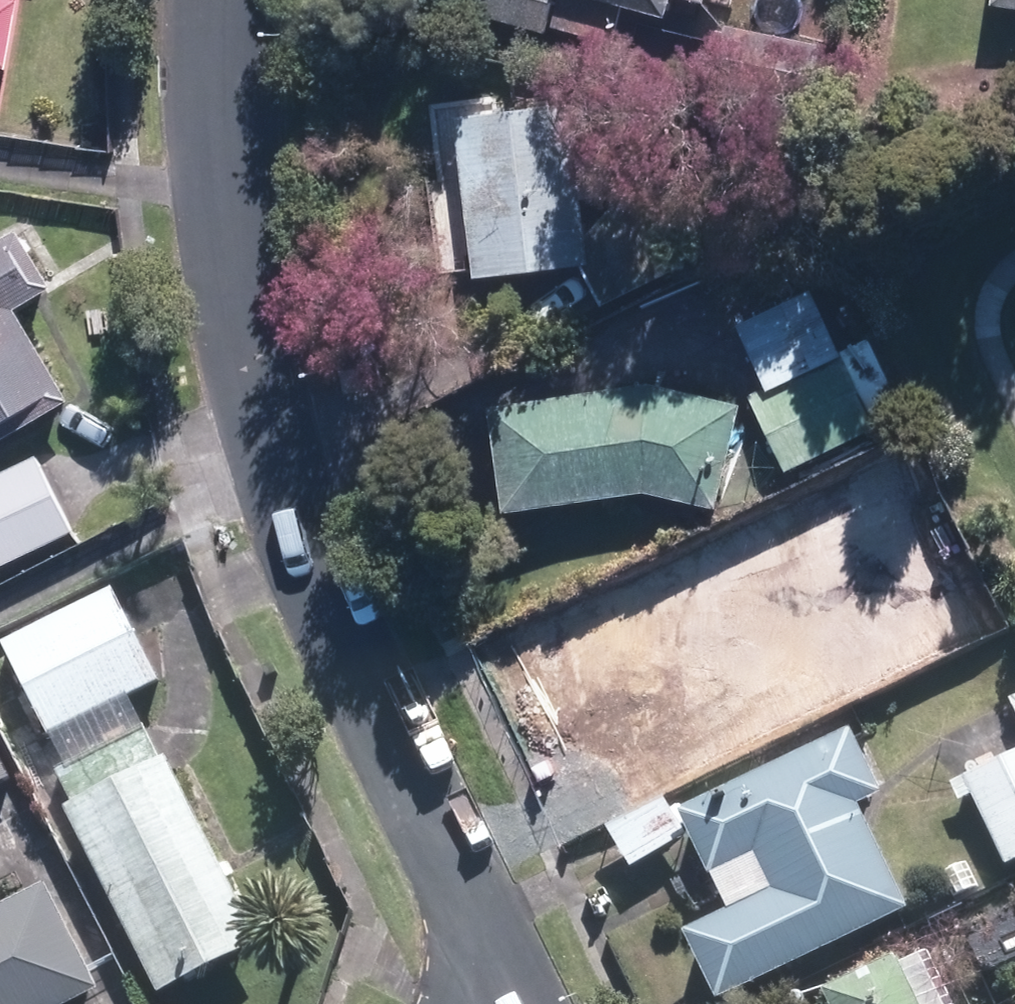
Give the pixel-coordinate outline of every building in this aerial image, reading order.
[(20,0),(0,0),(0,70),(8,71),(20,0)] [(551,25),(651,53),(661,20),(667,21),(672,0),(559,0),(551,25)] [(991,6),(1014,10),(1014,0),(992,0),(991,6)] [(704,256),(664,178),(585,220),(571,104),(456,117),(474,280),(584,267),(604,307),(704,256)] [(70,401),(17,312),(53,290),(20,232),(0,243),(0,443),(70,401)] [(785,472),(903,415),(867,340),(839,353),(809,290),(735,327),(765,388),(748,396),(785,472)] [(503,514),(644,493),(717,509),(741,406),(648,385),(487,409),(503,514)] [(898,437),(764,502),(805,586),(874,552),(887,580),(953,549),(898,437)] [(73,533),(40,460),(0,478),(0,566),(73,533)] [(651,792),(755,740),(673,576),(558,633),(601,718),(612,714),(651,792)] [(49,741),(159,686),(112,592),(1,647),(49,741)] [(160,770),(139,729),(53,772),(74,813),(63,818),(156,1001),(261,948),(168,766),(160,770)] [(14,758),(0,731),(0,765),(14,758)] [(909,915),(858,813),(883,800),(851,733),(677,819),(711,885),(754,863),(771,896),(685,939),(716,1003),(728,1003),(909,915)] [(1007,871),(1014,867),(1014,782),(1005,761),(965,781),(1007,871)] [(16,801),(0,767),(0,809),(16,801)] [(633,871),(685,838),(665,805),(612,837),(633,871)] [(46,891),(0,914),(0,1003),(89,1003),(101,998),(46,891)] [(920,958),(899,968),(897,962),(823,998),(826,1003),(942,1003),(920,958)]
